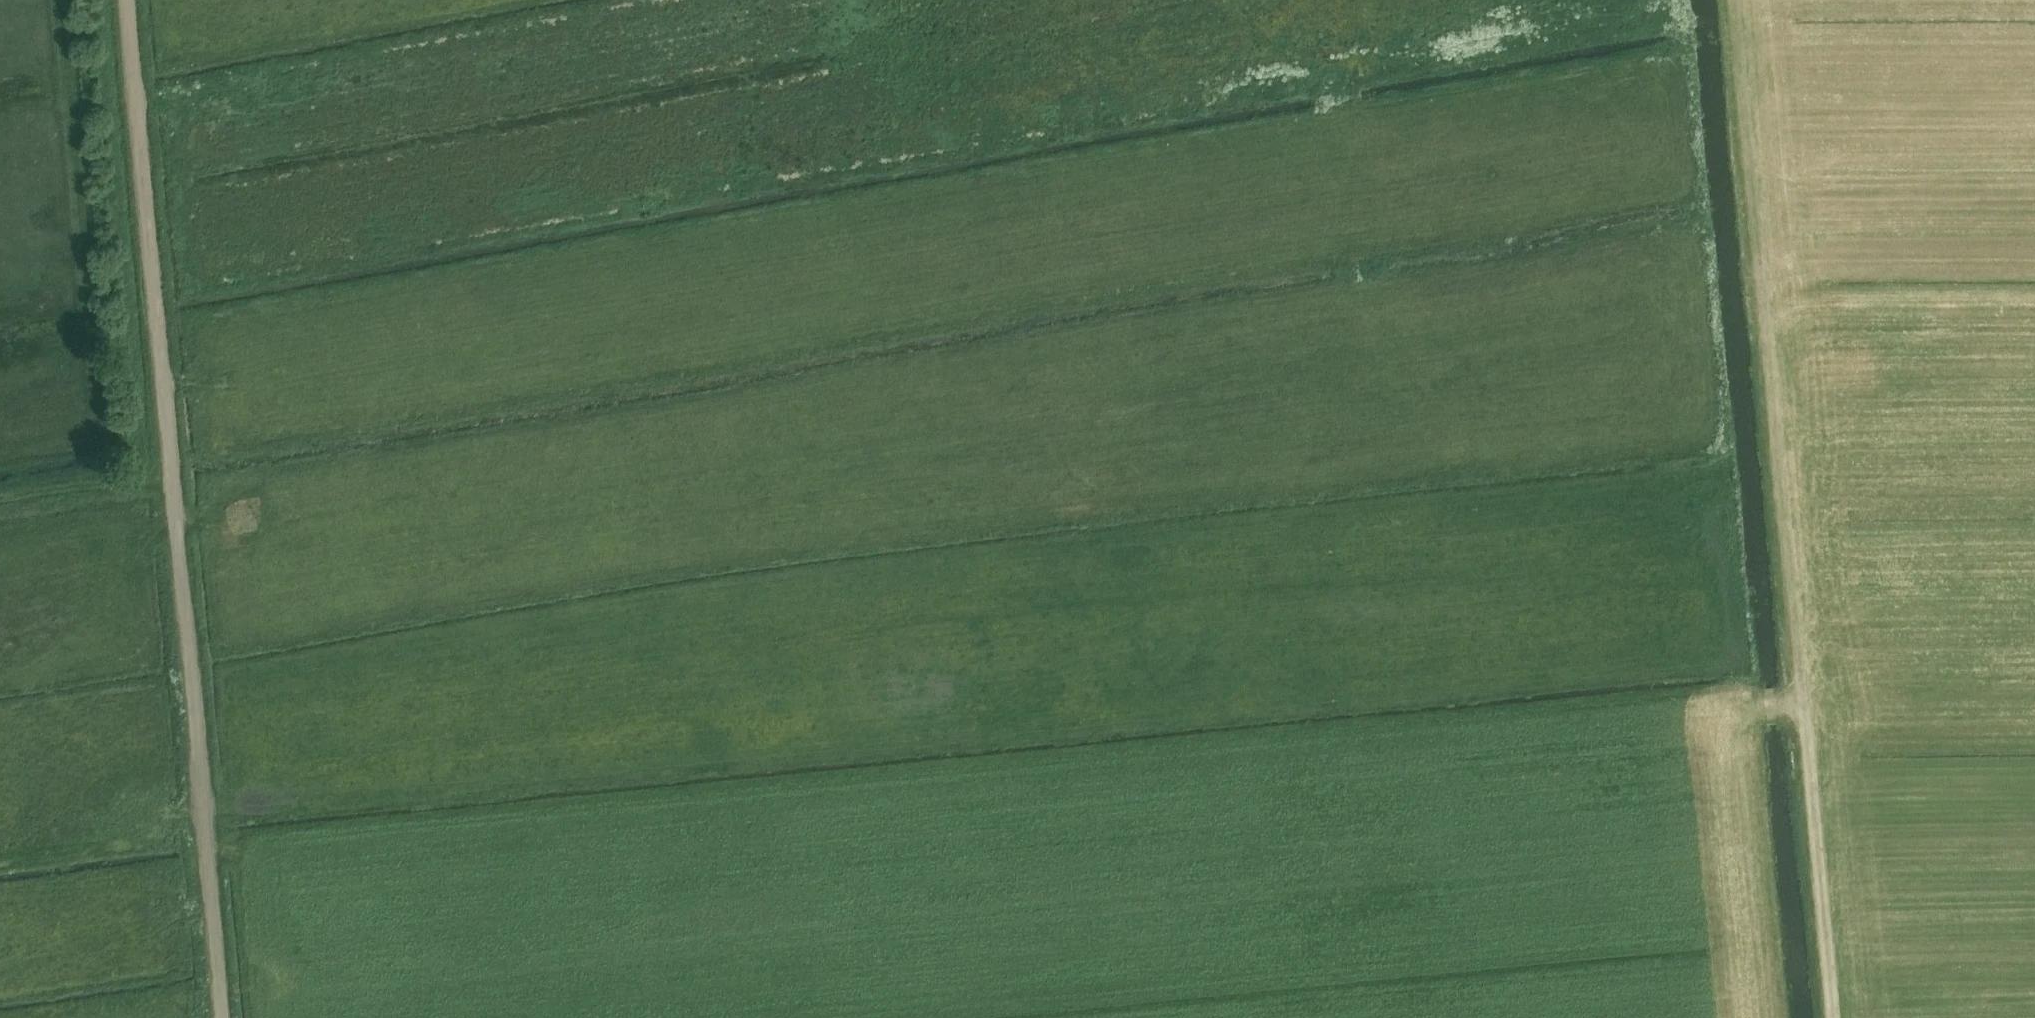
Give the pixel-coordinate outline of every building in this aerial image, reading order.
[(1774,727),(1775,711),(1762,709),(1760,725),(1774,727)]
